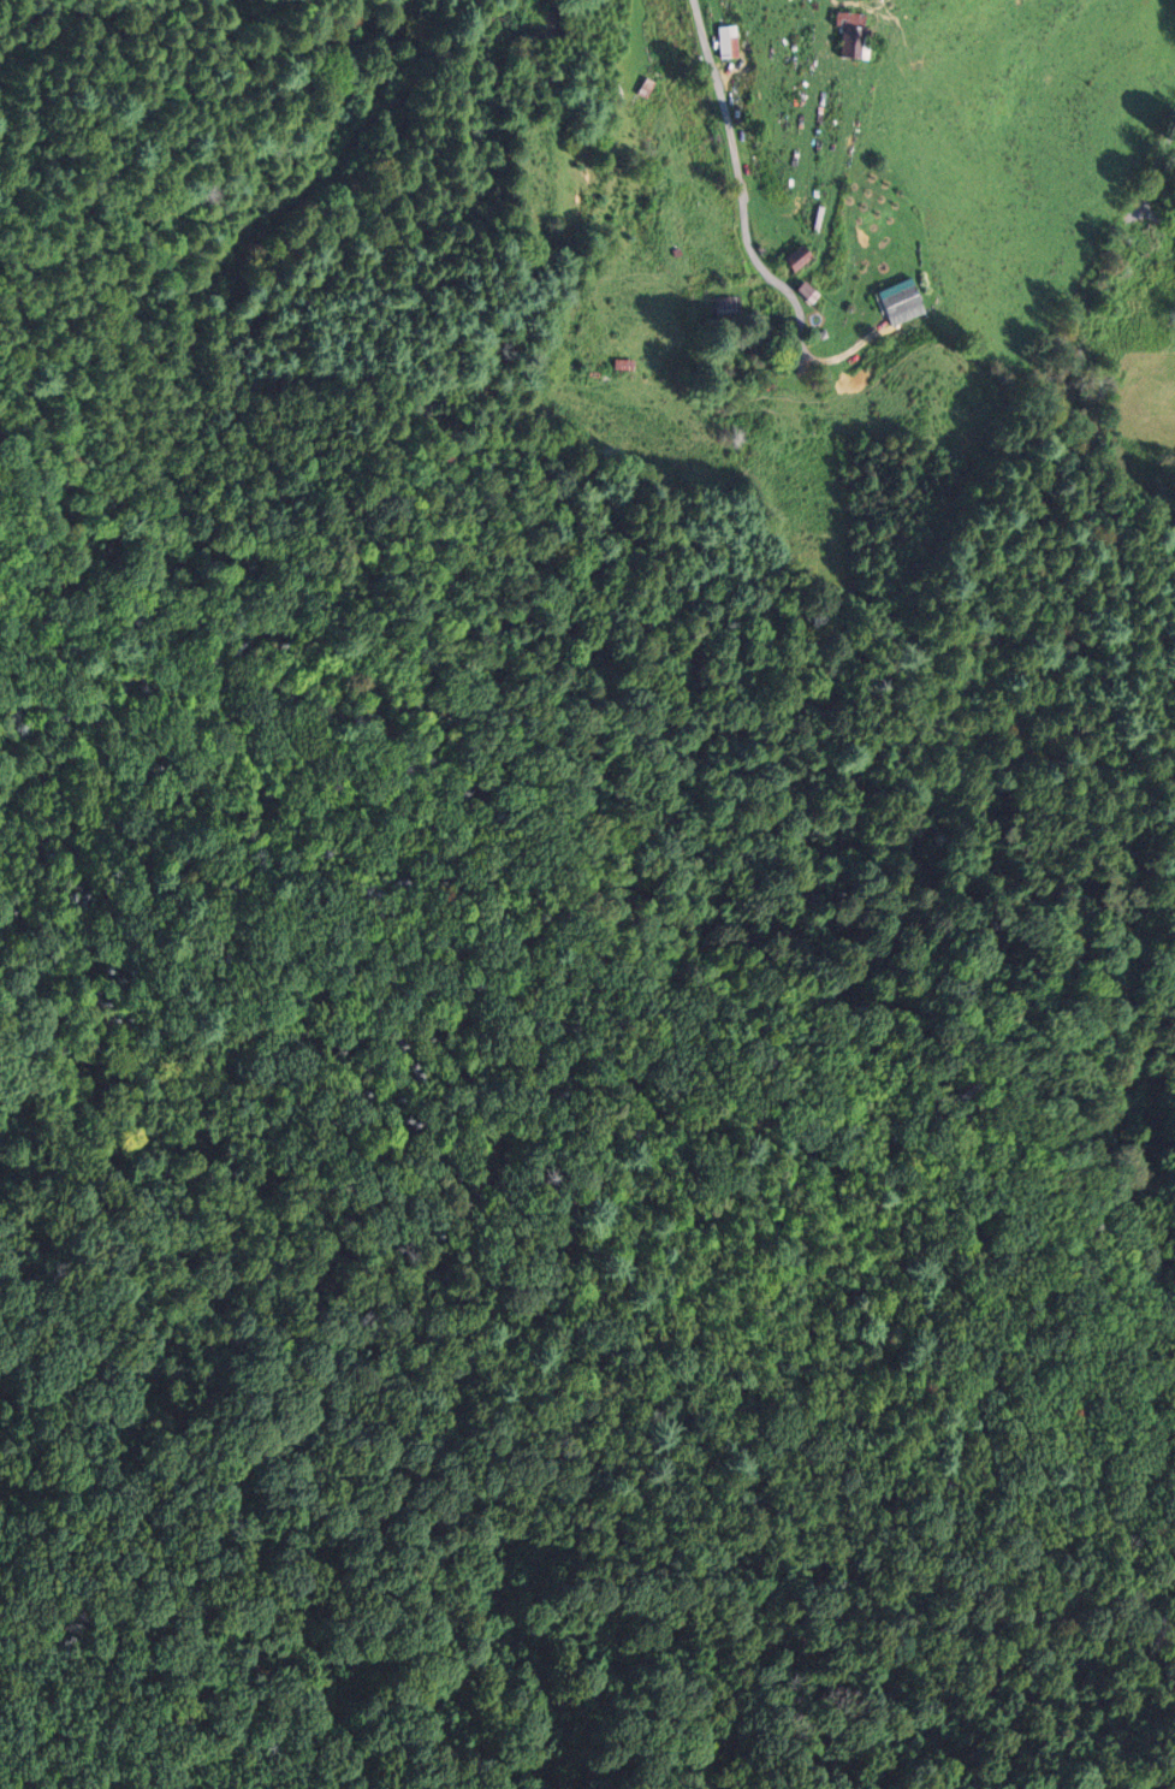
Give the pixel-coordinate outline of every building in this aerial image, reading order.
[(861,62),(864,27),(857,27),(858,15),(830,13),(826,58),(861,62)] [(715,28),(717,61),(737,60),(736,27),(715,28)] [(776,267),(789,277),(804,258),(791,248),(776,267)] [(872,295),(888,330),(922,314),(906,279),(872,295)]
